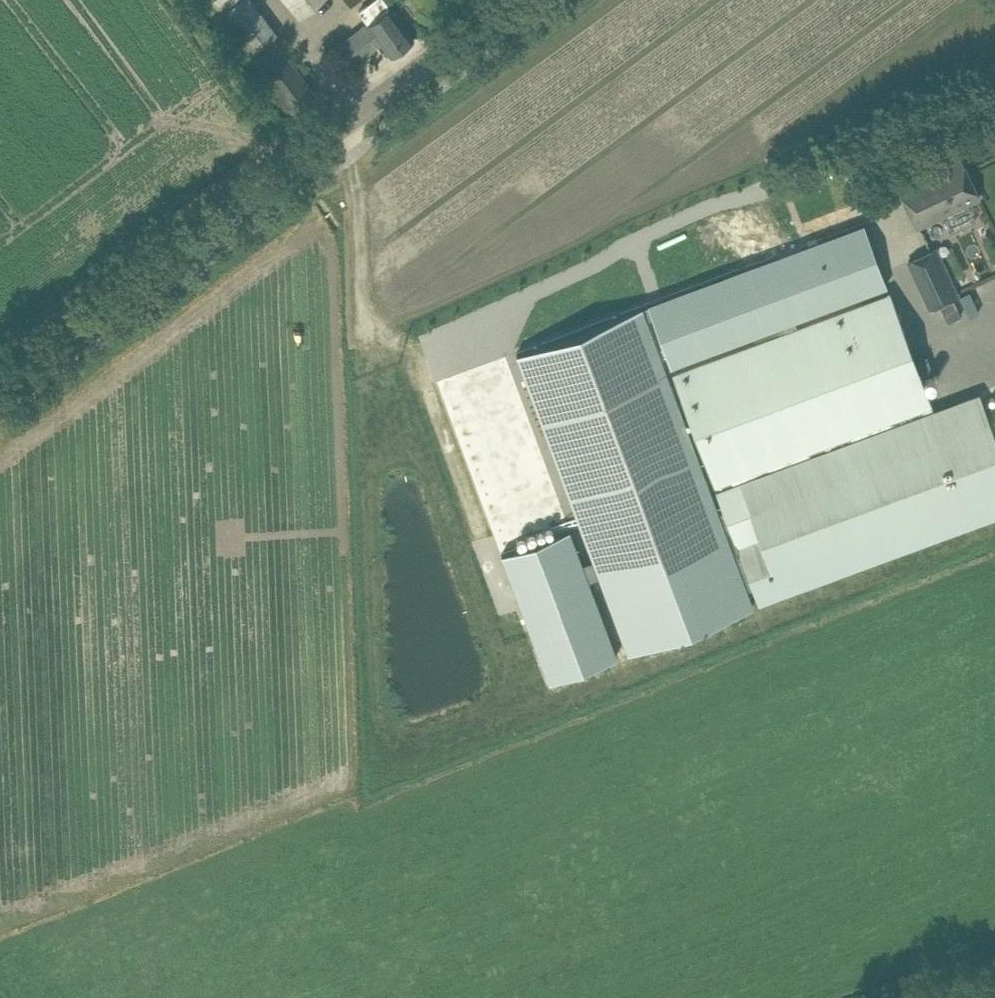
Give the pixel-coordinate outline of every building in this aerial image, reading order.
[(245,49),(303,0),(205,0),(245,49)] [(354,61),(381,40),(391,54),(414,37),(386,0),(370,0),(358,9),(368,22),(340,43),(354,61)] [(278,87),(296,76),(272,37),(254,48),(278,87)] [(897,183),(917,226),(980,197),(959,153),(897,183)] [(951,231),(975,219),(969,207),(945,220),(951,231)] [(516,352),(593,557),(600,574),(629,652),(754,604),(747,587),(752,585),(759,602),(994,516),(994,434),(980,392),(933,409),(921,375),(914,358),(889,290),(792,326),(790,322),(888,286),(864,222),(648,302),(671,366),(754,335),(755,339),(672,370),(724,508),(719,510),(642,305),(516,352)] [(929,308),(939,303),(947,321),(960,315),(952,297),(959,294),(938,247),(907,261),(929,308)] [(970,290),(960,295),(969,315),(979,311),(970,290)] [(927,354),(914,358),(921,375),(933,371),(927,354)] [(570,525),(500,552),(549,681),(617,656),(589,578),(600,574),(593,557),(583,560),(570,525)]
